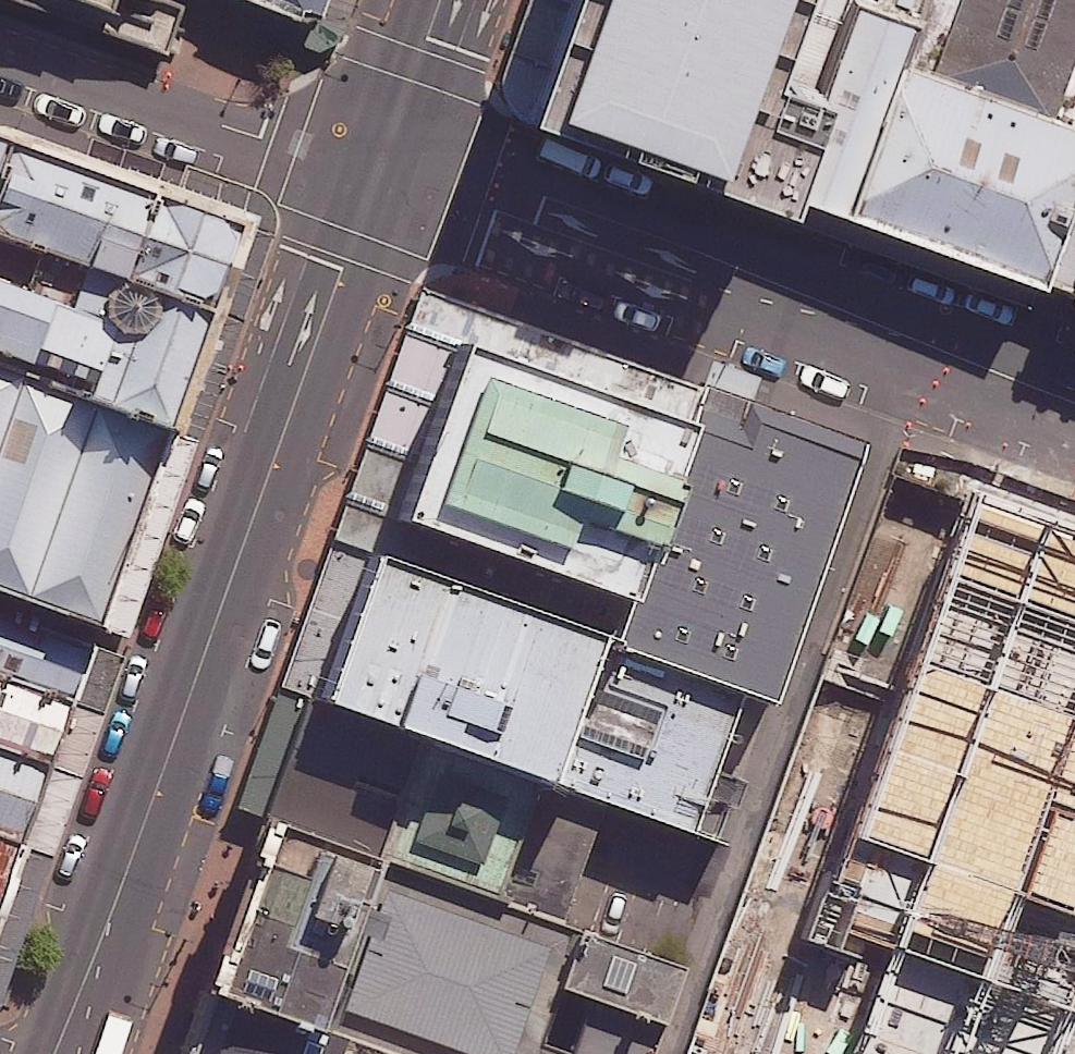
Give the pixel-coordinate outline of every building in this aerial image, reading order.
[(477,104),(727,199),(770,88),(711,65),(736,0),(517,0),(477,104)] [(847,193),(920,4),(911,0),(856,0),(790,171),(847,193)] [(961,51),(1074,94),(1074,0),(981,0),(961,51)] [(903,49),(847,193),(1047,270),(1074,196),(1074,115),(903,49)] [(184,427),(255,230),(0,139),(0,361),(27,371),(184,427)] [(1047,270),(1074,279),(1074,196),(1047,270)] [(678,420),(451,338),(387,512),(615,594),(678,420)] [(892,415),(744,359),(641,631),(789,687),(892,415)] [(15,387),(0,381),(0,428),(15,387)] [(110,614),(179,445),(36,393),(0,490),(0,573),(110,614)] [(891,475),(691,1053),(1074,1053),(1074,536),(891,475)] [(774,685),(389,540),(332,690),(717,836),(774,685)] [(81,693),(99,646),(0,606),(0,662),(81,693)] [(58,777),(84,717),(0,679),(0,756),(58,777)] [(599,805),(303,696),(266,797),(562,906),(599,805)] [(32,851),(58,777),(0,756),(0,840),(32,851)] [(192,969),(305,1010),(367,841),(254,799),(192,969)] [(2,933),(32,851),(0,840),(0,933),(2,933)] [(367,841),(305,1010),(424,1053),(630,1053),(666,955),(367,841)] [(192,969),(161,1053),(289,1053),(305,1010),(192,969)] [(305,1010),(289,1053),(424,1053),(305,1010)]
